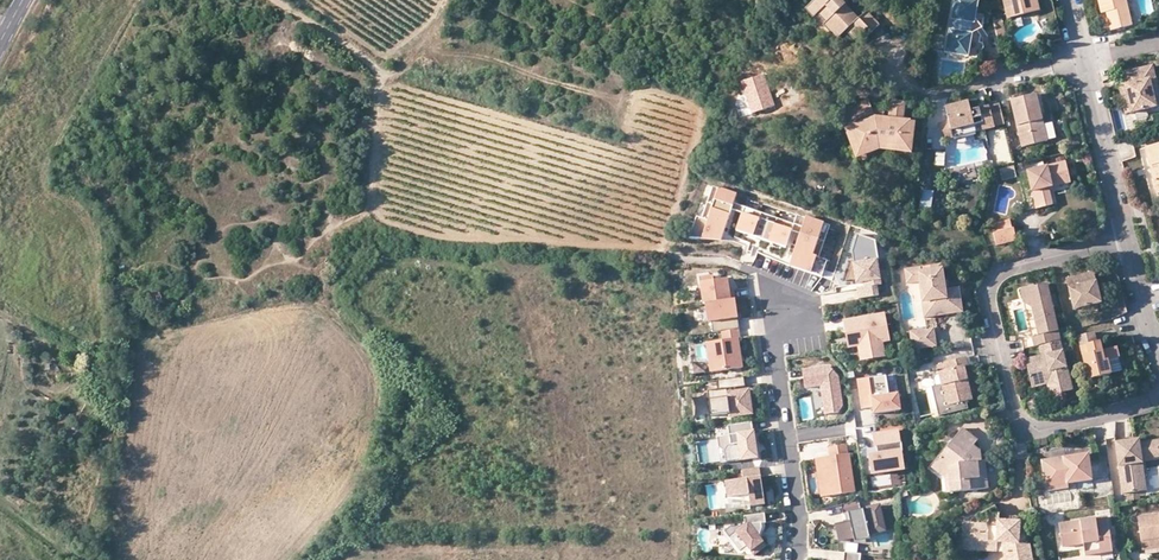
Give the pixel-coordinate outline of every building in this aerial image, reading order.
[(807,7),(816,16),(818,14),(826,22),(823,25),(837,40),(846,31),(855,40),(867,29),(871,33),(880,25),(867,11),(859,18),(842,0),(815,0),(807,7)] [(951,19),(954,20),(953,29),(950,28),(945,52),(977,58),(978,50),(980,50),(982,44),(979,43),(981,34),(969,32),(971,22),(974,23),(978,3),(976,0),(955,0),(951,19)] [(1010,19),(1036,13),(1032,0),(1005,0),(1010,19)] [(1036,13),(1042,11),(1039,0),(1032,0),(1036,13)] [(1105,23),(1109,22),(1111,32),(1133,27),(1127,0),(1100,0),(1105,23)] [(1003,20),(995,22),(1001,46),(1009,43),(1003,20)] [(1124,86),(1131,113),(1157,107),(1150,80),(1156,78),(1153,65),(1121,73),(1124,86)] [(1156,78),(1150,80),(1157,107),(1158,106),(1158,91),(1156,78)] [(1124,115),(1131,113),(1124,86),(1118,87),(1124,115)] [(1023,149),(1049,143),(1038,96),(1012,102),(1023,149)] [(983,123),(984,131),(1005,125),(999,103),(971,110),(969,101),(945,107),(949,121),(939,123),(943,141),(954,138),(952,131),(983,123)] [(884,147),(911,150),(914,124),(906,123),(908,106),(895,104),(894,114),(893,122),(879,120),(876,112),(872,102),(842,113),(844,118),(849,132),(854,131),(863,155),(884,147)] [(894,114),(876,112),(879,120),(893,122),(894,114)] [(954,138),(984,131),(983,123),(952,131),(954,138)] [(854,131),(849,132),(860,161),(884,152),(915,156),(918,125),(914,124),(911,150),(884,147),(863,155),(854,131)] [(1145,147),(1156,193),(1158,193),(1158,144),(1145,147)] [(1054,185),(1071,181),(1068,164),(1028,173),(1037,211),(1055,207),(1051,190),(1055,189),(1054,185)] [(1005,181),(1017,178),(1014,169),(1002,172),(1005,181)] [(1072,186),(1071,181),(1054,185),(1055,189),(1072,186)] [(723,242),(733,211),(735,205),(738,196),(714,188),(704,220),(699,218),(691,240),(723,242)] [(932,192),(921,191),(919,209),(930,210),(932,192)] [(735,205),(733,211),(744,215),(746,209),(735,205)] [(793,231),(795,225),(746,209),(744,215),(738,232),(787,249),(793,231)] [(807,218),(804,228),(802,234),(791,267),(823,278),(825,272),(829,261),(820,258),(831,226),(807,218)] [(1009,219),(991,223),(997,246),(1017,241),(1014,227),(1011,228),(1009,219)] [(793,231),(802,234),(804,228),(795,225),(793,231)] [(875,240),(857,234),(852,252),(853,263),(852,263),(855,283),(862,282),(863,287),(856,288),(857,299),(877,296),(876,286),(881,285),(875,240)] [(937,300),(940,316),(963,312),(959,287),(944,289),(944,288),(943,279),(941,265),(930,267),(931,271),(922,271),(921,268),(905,269),(906,283),(920,282),(923,302),(937,300)] [(825,272),(823,278),(833,281),(835,275),(825,272)] [(1094,272),(1067,278),(1074,309),(1101,303),(1094,272)] [(738,330),(739,330),(733,290),(729,291),(727,280),(713,282),(712,276),(699,278),(703,306),(704,306),(707,323),(711,323),(712,334),(721,332),(738,330)] [(1035,345),(1038,345),(1060,339),(1048,284),(1022,290),(1024,302),(1032,307),(1038,334),(1032,335),(1035,345)] [(925,318),(940,316),(937,300),(923,302),(925,318)] [(880,341),(887,340),(883,315),(844,322),(847,338),(860,336),(863,357),(879,354),(877,342),(880,341)] [(933,329),(910,332),(913,350),(935,346),(933,329)] [(740,339),(738,330),(721,332),(722,341),(706,344),(711,373),(742,369),(737,340),(740,339)] [(1094,331),(1077,335),(1088,380),(1122,371),(1117,347),(1099,351),(1094,331)] [(883,356),(880,341),(877,342),(879,354),(863,357),(860,336),(847,338),(849,347),(858,345),(861,360),(883,356)] [(1050,380),(1053,394),(1072,390),(1060,339),(1038,345),(1041,356),(1025,360),(1031,384),(1050,380)] [(965,366),(967,365),(965,357),(945,361),(947,370),(938,372),(941,384),(946,406),(966,401),(972,400),(965,366)] [(828,367),(802,371),(805,388),(818,386),(822,416),(838,413),(842,407),(837,377),(828,367)] [(885,375),(857,380),(861,409),(872,408),(873,414),(900,410),(897,393),(888,395),(885,375)] [(745,387),(743,377),(716,381),(718,391),(707,392),(711,417),(729,414),(730,417),(751,414),(748,390),(732,393),(732,389),(745,387)] [(1048,396),(1053,394),(1050,380),(1031,384),(1032,388),(1046,386),(1048,396)] [(968,409),(966,401),(946,406),(941,384),(932,386),(939,416),(968,409)] [(706,399),(696,401),(698,417),(709,416),(706,399)] [(751,433),(750,423),(727,426),(729,436),(717,438),(721,463),(757,458),(753,432),(751,433)] [(984,470),(981,461),(980,451),(973,444),(978,440),(962,428),(938,458),(953,469),(947,476),(950,493),(989,488),(987,470),(984,470)] [(872,474),(904,470),(901,452),(903,451),(901,441),(900,441),(898,430),(873,434),(875,446),(876,445),(879,445),(880,454),(878,455),(870,456),(872,474)] [(1144,465),(1144,461),(1158,459),(1158,443),(1142,445),(1141,441),(1118,445),(1125,496),(1141,493),(1137,466),(1144,465)] [(847,454),(846,445),(829,447),(831,457),(816,459),(821,487),(831,485),(832,496),(854,492),(849,454),(847,454)] [(1047,490),(1069,486),(1094,483),(1090,455),(1043,462),(1047,490)] [(946,493),(950,493),(947,476),(953,469),(938,458),(930,468),(944,478),(946,493)] [(1148,492),(1144,465),(1137,466),(1141,493),(1148,492)] [(727,498),(749,494),(750,501),(750,506),(765,504),(759,467),(742,470),(743,480),(725,482),(727,498)] [(861,511),(859,503),(841,506),(843,515),(847,515),(848,522),(834,524),(836,541),(851,538),(852,543),(868,541),(866,533),(870,532),(871,535),(882,533),(878,508),(861,511)] [(766,523),(765,513),(744,516),(745,525),(730,527),(725,531),(740,551),(747,546),(754,555),(767,546),(762,540),(760,536),(762,529),(762,523),(765,523),(766,523)] [(1140,519),(1143,543),(1158,541),(1158,516),(1140,519)] [(1085,545),(1113,541),(1109,518),(1061,525),(1064,549),(1085,545)] [(1031,546),(1020,545),(1021,524),(999,523),(999,527),(968,525),(966,544),(999,547),(999,544),(1004,545),(1010,545),(1012,553),(1010,554),(1011,559),(1033,559),(1031,546)] [(1115,554),(1113,541),(1085,545),(1087,558),(1115,554)] [(1158,550),(1158,541),(1143,543),(1145,552),(1158,550)] [(998,553),(999,547),(966,544),(966,551),(998,553)] [(1007,559),(1011,559),(1010,554),(1012,553),(1010,545),(1004,545),(1007,559)] [(861,553),(844,551),(843,559),(860,559),(861,553)]
